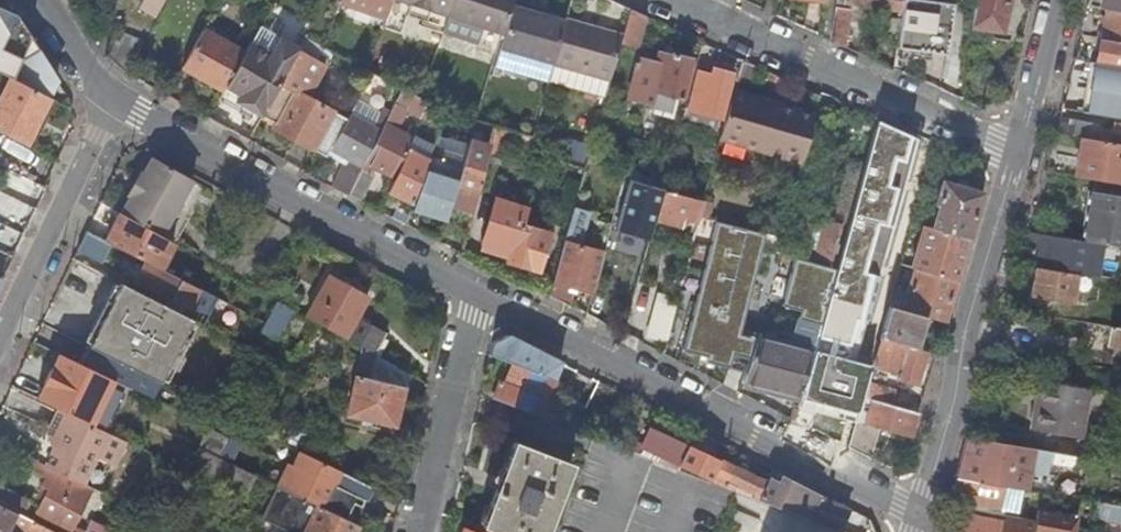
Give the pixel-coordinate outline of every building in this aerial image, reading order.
[(142,8),(157,17),(166,0),(147,0),(142,8)] [(386,18),(392,0),(340,0),(339,2),(386,18)] [(388,13),(444,31),(448,18),(392,0),(388,13)] [(448,18),(454,0),(393,0),(392,0),(448,18)] [(503,35),(514,1),(514,0),(454,0),(448,18),(503,35)] [(902,11),(904,0),(846,0),(846,4),(902,11)] [(946,54),(953,4),(920,0),(904,0),(902,11),(897,46),(946,54)] [(971,28),(1003,32),(1007,0),(975,0),(971,28)] [(1088,7),(1106,10),(1120,13),(1120,0),(1090,0),(1088,7)] [(499,48),(553,63),(565,22),(546,17),(533,13),(535,7),(514,1),(503,35),(499,48)] [(386,18),(339,2),(336,10),(383,26),(386,18)] [(547,11),(535,7),(533,13),(546,17),(547,11)] [(836,8),(831,39),(844,46),(850,10),(836,8)] [(637,47),(646,16),(630,9),(623,34),(621,43),(637,47)] [(1106,10),(1100,39),(1120,43),(1120,13),(1106,10)] [(503,35),(448,18),(444,31),(443,34),(498,51),(499,48),(503,35)] [(553,63),(611,78),(621,43),(623,34),(566,18),(565,22),(553,63)] [(242,93),(238,100),(237,102),(263,116),(301,50),(260,26),(245,53),(227,84),(242,93)] [(182,67),(223,90),(227,84),(245,53),(203,29),(182,67)] [(119,33),(110,53),(111,54),(113,60),(118,67),(120,69),(126,73),(143,43),(119,33)] [(1096,63),(1120,67),(1120,43),(1100,39),(1096,63)] [(502,66),(549,78),(553,63),(499,48),(498,51),(497,53),(505,55),(502,66)] [(47,95),(50,96),(57,81),(38,50),(16,62),(9,77),(32,87),(47,95)] [(328,65),(301,50),(263,116),(275,123),(272,128),(327,156),(331,147),(348,118),(310,97),(328,65)] [(657,61),(639,55),(626,99),(652,106),(656,91),(681,99),(692,57),(671,52),(670,54),(660,51),(657,61)] [(547,82),(605,98),(611,78),(553,63),(549,78),(547,82)] [(1096,63),(1091,87),(1120,93),(1120,67),(1096,63)] [(733,73),(712,68),(710,74),(698,71),(687,109),(690,109),(686,123),(717,131),(733,73)] [(381,102),(391,82),(373,73),(362,92),(381,102)] [(0,93),(0,133),(21,144),(47,95),(32,87),(9,77),(0,93)] [(222,91),(238,100),(242,93),(227,84),(223,90),(222,91)] [(1091,87),(1090,90),(1120,96),(1120,93),(1091,87)] [(361,169),(375,177),(378,170),(395,179),(400,171),(408,149),(411,141),(398,134),(409,113),(420,119),(427,101),(427,100),(423,98),(404,88),(404,89),(389,117),(361,169)] [(1119,115),(1120,102),(1120,96),(1090,90),(1086,110),(1119,115)] [(721,137),(802,160),(808,141),(809,138),(812,123),(814,112),(733,92),(721,137)] [(419,122),(440,130),(447,110),(427,101),(420,119),(419,122)] [(378,119),(354,106),(349,115),(374,128),(378,119)] [(374,128),(349,115),(348,118),(331,147),(348,156),(332,186),(348,194),(361,169),(389,117),(380,112),(378,119),(374,128)] [(856,133),(872,137),(876,123),(858,114),(856,133)] [(1061,117),(1056,134),(1085,139),(1115,143),(1115,141),(1120,142),(1120,125),(1109,123),(1108,132),(1102,131),(1103,126),(1076,120),(1077,118),(1061,117)] [(833,145),(835,138),(838,130),(812,123),(809,138),(817,140),(800,198),(816,203),(833,145)] [(449,209),(470,217),(472,211),(486,155),(494,127),(485,125),(483,131),(486,132),(483,142),(470,139),(468,146),(450,206),(449,209)] [(509,145),(541,153),(544,141),(531,138),(494,127),(486,155),(504,161),(509,145)] [(903,138),(880,127),(875,139),(898,149),(903,138)] [(412,209),(445,220),(449,209),(450,206),(468,146),(447,139),(447,141),(437,138),(430,159),(422,183),(417,196),(412,209)] [(1115,143),(1085,139),(1077,177),(1097,181),(1120,185),(1120,144),(1115,143)] [(568,140),(564,156),(580,159),(584,144),(568,140)] [(430,159),(408,149),(400,171),(395,179),(389,190),(412,203),(422,183),(430,159)] [(130,197),(120,213),(163,237),(195,179),(153,156),(145,171),(142,170),(128,196),(130,197)] [(834,219),(849,223),(859,185),(864,167),(850,164),(834,219)] [(361,202),(375,177),(361,169),(348,194),(361,202)] [(639,219),(655,223),(657,217),(665,190),(647,185),(650,174),(634,170),(618,225),(636,230),(639,219)] [(939,208),(933,228),(970,239),(983,193),(942,181),(935,207),(939,208)] [(1097,181),(1095,193),(1091,193),(1084,241),(1120,247),(1120,185),(1097,181)] [(893,194),(859,185),(849,223),(837,268),(834,278),(879,291),(892,244),(880,240),(893,194)] [(685,216),(699,220),(700,216),(704,200),(665,190),(657,217),(675,222),(674,225),(682,227),(685,216)] [(803,245),(807,246),(813,223),(798,218),(802,202),(790,199),(780,238),(777,251),(799,257),(803,245)] [(508,261),(538,270),(550,232),(523,224),(527,208),(497,201),(485,243),(511,251),(508,261)] [(109,207),(100,203),(98,207),(107,212),(109,207)] [(560,228),(577,233),(584,211),(567,206),(560,228)] [(162,269),(175,244),(163,237),(120,213),(105,241),(111,244),(146,261),(162,269)] [(820,229),(823,218),(818,216),(815,228),(820,229)] [(823,218),(820,229),(816,249),(813,259),(832,264),(843,223),(823,218)] [(927,226),(914,269),(958,280),(970,239),(933,228),(927,226)] [(102,262),(111,244),(105,241),(86,232),(78,249),(102,262)] [(1042,235),(1036,267),(1078,274),(1082,241),(1042,235)] [(603,251),(564,242),(553,282),(591,292),(603,251)] [(482,253),(508,261),(511,251),(485,243),(482,253)] [(813,259),(816,249),(807,246),(803,245),(799,257),(812,261),(813,259)] [(190,309),(200,288),(162,269),(146,261),(135,282),(190,309)] [(1073,304),(1078,274),(1036,267),(1030,296),(1073,304)] [(914,269),(902,310),(926,317),(945,322),(958,280),(914,269)] [(331,277),(309,318),(320,324),(344,338),(367,297),(331,277)] [(791,348),(755,339),(742,381),(742,382),(802,397),(834,279),(826,277),(815,322),(798,319),(791,348)] [(879,291),(834,278),(834,279),(802,397),(796,421),(849,447),(863,396),(867,382),(874,358),(879,338),(888,306),(890,300),(892,294),(879,291)] [(131,288),(99,352),(160,382),(192,319),(131,288)] [(278,339),(294,309),(278,300),(267,321),(262,331),(278,339)] [(647,337),(665,341),(673,311),(656,306),(647,337)] [(916,349),(926,317),(902,310),(894,308),(888,306),(879,338),(916,349)] [(1120,347),(1120,328),(1110,326),(1107,345),(1120,347)] [(713,367),(742,381),(755,339),(723,330),(713,367)] [(554,379),(561,362),(508,335),(493,342),(490,354),(547,376),(554,379)] [(917,383),(926,351),(916,349),(879,338),(874,358),(902,366),(899,378),(917,383)] [(153,398),(160,382),(99,352),(86,346),(85,347),(90,349),(83,363),(79,361),(78,362),(153,398)] [(395,425),(408,373),(363,348),(347,414),(395,425)] [(500,383),(494,399),(533,414),(534,412),(550,418),(563,383),(547,378),(547,376),(490,354),(488,363),(497,366),(496,368),(510,373),(505,384),(500,383)] [(59,410),(93,425),(113,382),(60,357),(40,401),(59,410)] [(1078,437),(1086,388),(1038,381),(1030,430),(1078,437)] [(896,391),(867,382),(863,396),(892,405),(896,391)] [(879,427),(912,436),(919,413),(892,405),(863,396),(849,447),(871,459),(875,460),(878,449),(874,448),(879,427)] [(586,407),(562,397),(551,421),(576,430),(586,407)] [(112,463),(100,448),(107,432),(93,425),(59,410),(49,430),(55,447),(46,466),(93,489),(98,491),(112,463)] [(223,414),(216,428),(230,435),(237,420),(223,414)] [(250,427),(237,420),(230,435),(225,444),(218,457),(230,463),(231,464),(250,427)] [(642,449),(712,481),(721,462),(651,428),(642,449)] [(295,429),(289,443),(305,450),(311,436),(295,429)] [(119,466),(129,443),(107,432),(100,448),(112,463),(119,466)] [(1086,471),(1088,459),(968,439),(956,477),(1004,485),(1053,494),(1058,467),(1086,471)] [(482,527),(495,531),(550,531),(576,465),(514,442),(482,527)] [(243,498),(255,475),(231,464),(230,463),(218,457),(199,448),(188,471),(243,498)] [(277,485),(280,486),(319,505),(318,506),(347,520),(354,503),(361,507),(371,486),(343,473),(300,452),(293,465),(288,462),(277,485)] [(755,493),(753,497),(759,499),(767,480),(722,460),(721,462),(712,481),(725,486),(727,481),(755,493)] [(35,461),(31,469),(44,475),(40,485),(47,488),(31,520),(54,531),(83,531),(84,529),(74,524),(93,489),(46,466),(35,461)] [(838,528),(847,507),(819,493),(772,469),(767,480),(759,499),(769,503),(838,528)] [(1000,510),(1004,485),(956,477),(949,501),(1000,510)] [(727,481),(725,486),(731,489),(753,497),(755,493),(727,481)] [(0,484),(0,505),(17,514),(26,496),(0,484)] [(290,531),(305,531),(318,506),(319,505),(280,486),(263,519),(290,531)] [(1120,525),(1120,506),(1091,504),(1090,522),(1120,525)] [(0,505),(0,531),(54,531),(31,520),(17,514),(0,505)] [(358,525),(347,520),(318,506),(305,531),(355,531),(358,525)] [(963,531),(1041,531),(1042,525),(1022,522),(1002,519),(1001,521),(967,515),(963,531)] [(90,518),(84,529),(83,531),(119,531),(90,518)]
